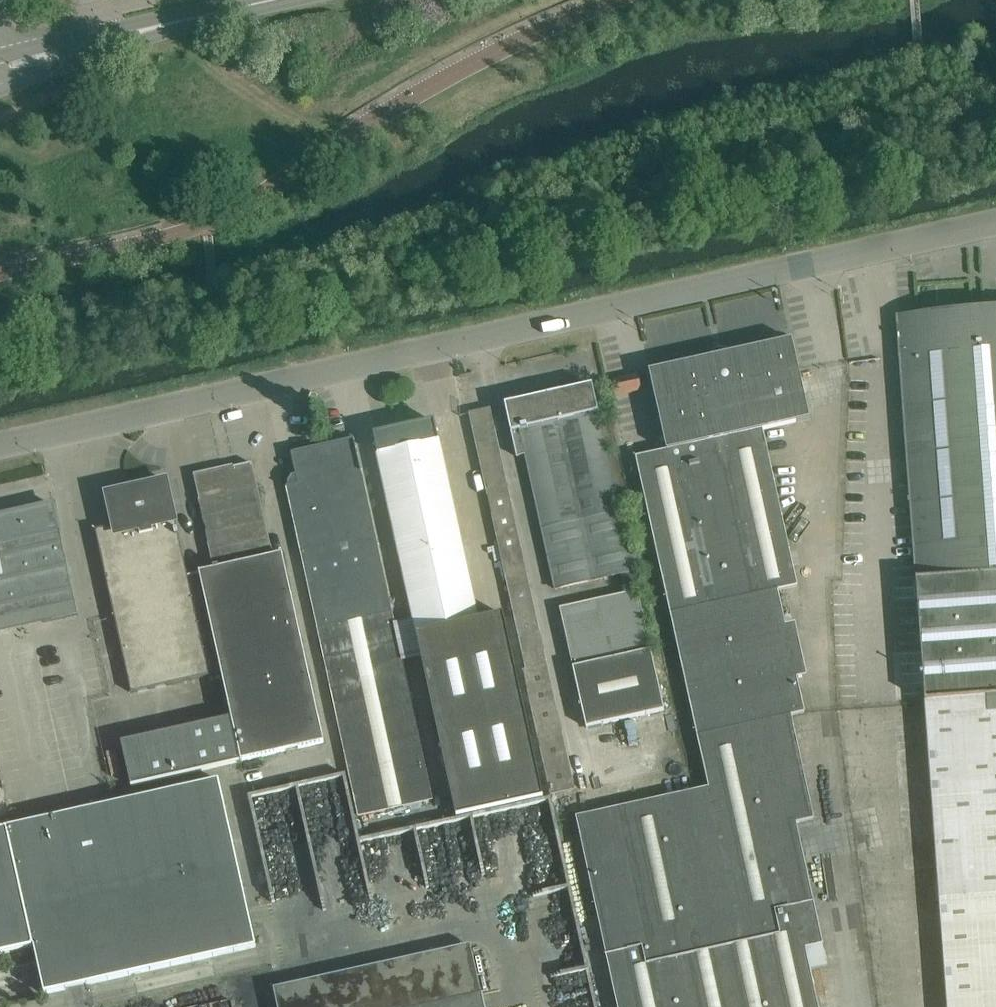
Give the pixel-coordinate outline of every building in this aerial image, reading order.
[(896,317),(921,653),(924,699),(942,933),(946,984),(945,984),(947,1006),(995,1006),(995,309),(896,317)] [(639,477),(707,787),(576,817),(617,1006),(818,1006),(805,949),(823,945),(796,823),(813,819),(791,716),(805,713),(778,591),(796,587),(762,430),(809,419),(792,339),(649,371),(666,450),(635,457),(639,477)] [(638,375),(611,380),(615,396),(641,390),(638,375)] [(619,510),(628,509),(625,495),(616,497),(592,385),(505,404),(516,457),(526,455),(555,588),(642,570),(639,555),(629,557),(619,510)] [(575,791),(508,491),(493,427),(489,408),(469,412),(473,431),(488,495),(553,795),(575,791)] [(476,620),(447,482),(434,421),(373,434),(377,454),(456,818),(543,799),(502,614),(476,620)] [(298,484),(286,486),(359,816),(431,800),(354,439),(291,452),(298,484)] [(232,719),(240,761),(324,742),(281,554),(272,556),(252,463),(233,467),(233,465),(193,474),(199,500),(198,500),(213,569),(198,572),(232,719)] [(104,526),(86,530),(122,693),(200,676),(158,481),(145,483),(145,482),(117,488),(118,489),(97,494),(104,526)] [(42,617),(44,623),(78,615),(54,506),(0,518),(0,626),(42,617)] [(665,711),(638,593),(560,611),(586,729),(665,711)] [(240,761),(232,719),(122,743),(132,787),(241,763),(240,761)] [(255,947),(256,947),(256,946),(219,781),(219,780),(218,780),(0,828),(0,954),(33,947),(43,993),(44,994),(45,994),(255,947)] [(470,945),(273,989),(277,1006),(484,1006),(470,945)]
